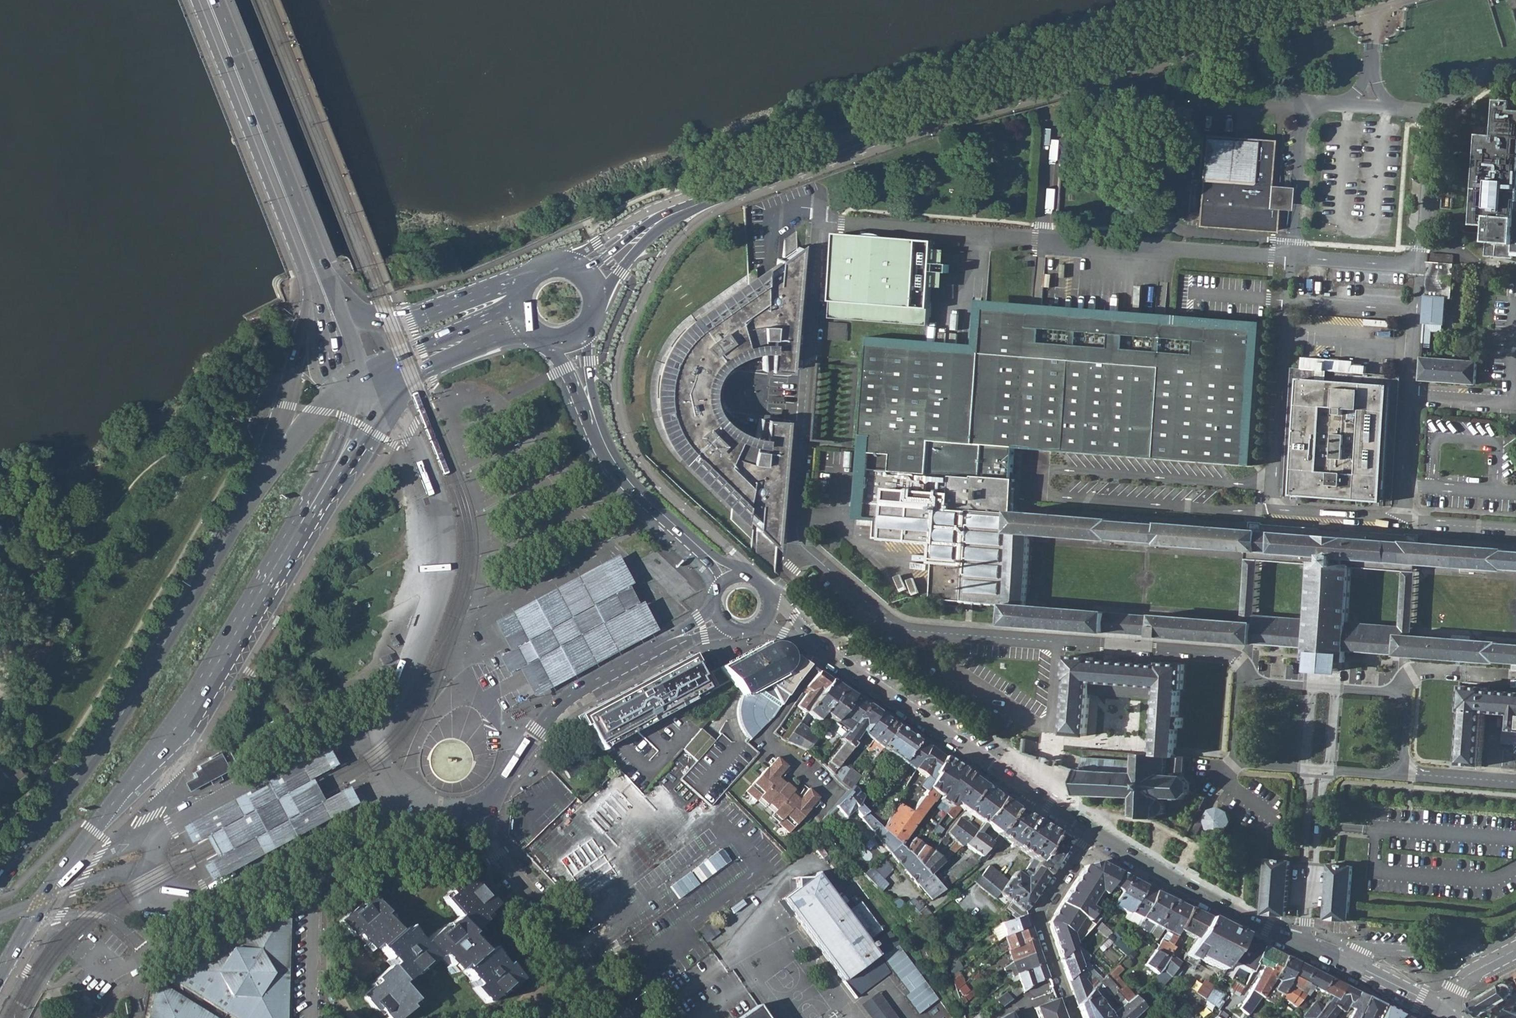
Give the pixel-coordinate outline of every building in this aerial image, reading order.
[(1497,102),(1495,137),(1480,136),(1473,227),(1487,228),(1486,243),(1500,244),(1499,257),(1513,258),(1513,254),(1515,254),(1515,112),(1514,112),(1514,103),(1497,102)] [(1201,137),(1195,228),(1273,233),(1275,209),(1266,208),(1267,184),(1270,142),(1250,141),(1250,143),(1234,142),(1234,139),(1201,137)] [(1267,184),(1266,208),(1275,209),(1287,210),(1289,186),(1267,184)] [(836,233),(836,241),(934,249),(934,241),(836,233)] [(836,241),(830,318),(928,325),(931,286),(932,272),(944,272),(948,273),(949,264),(944,264),(932,263),(934,249),(836,241)] [(770,370),(790,372),(798,247),(777,261),(777,268),(763,278),(763,263),(690,316),(677,328),(671,334),(667,340),(663,346),(660,352),(655,362),(652,374),(651,384),(650,400),(653,416),(660,435),(672,455),(691,474),(733,515),(733,521),(754,540),(755,519),(759,523),(759,530),(777,547),(786,422),(767,421),(767,419),(760,418),(755,441),(749,441),(744,441),(740,440),(730,435),(722,431),(716,425),(710,419),(706,411),(704,402),(703,392),(704,383),(708,374),(714,366),(726,356),(739,350),(750,347),(762,347),(763,372),(770,372),(770,370)] [(934,249),(932,263),(944,264),(945,250),(934,249)] [(1454,256),(1429,254),(1424,325),(1422,348),(1432,349),(1433,333),(1443,334),(1443,326),(1445,327),(1447,299),(1451,299),(1454,256)] [(932,272),(931,286),(943,286),(944,272),(932,272)] [(1005,605),(1012,511),(1016,447),(1253,465),(1263,328),(984,308),(981,342),(981,345),(867,336),(853,536),(935,542),(931,599),(1005,605)] [(1420,358),(1419,382),(1476,387),(1478,364),(1420,358)] [(1302,370),(1292,497),(1382,504),(1391,377),(1302,370)] [(1420,535),(1413,534),(1255,522),(1250,522),(1249,525),(1249,528),(1012,511),(1005,605),(1004,624),(1247,643),(1252,643),(1252,642),(1304,646),(1306,623),(1306,617),(1255,613),(1259,559),(1309,563),(1350,566),(1404,570),(1400,623),(1347,619),(1346,626),(1345,649),(1398,653),(1398,655),(1404,655),(1515,663),(1515,643),(1413,635),(1413,631),(1417,569),(1418,565),(1515,572),(1515,549),(1419,542),(1419,538),(1420,535)] [(1350,566),(1309,563),(1306,617),(1306,623),(1304,646),(1303,659),(1309,659),(1309,665),(1309,671),(1324,672),(1338,673),(1339,667),(1339,661),(1344,661),(1345,649),(1346,626),(1347,619),(1350,566)] [(612,567),(501,627),(513,648),(502,653),(511,671),(522,665),(533,687),(644,627),(612,567)] [(774,646),(768,648),(767,646),(762,646),(761,645),(719,669),(730,681),(742,693),(742,694),(740,697),(740,698),(738,704),(738,708),(738,714),(738,716),(739,719),(739,722),(740,725),(741,728),(743,731),(745,734),(747,736),(747,737),(749,739),(750,740),(751,740),(752,739),(756,735),(770,720),(810,667),(798,658),(794,656),(789,657),(788,654),(786,651),(780,647),(774,646)] [(386,655),(379,658),(383,665),(390,662),(386,655)] [(1068,680),(1064,734),(1087,735),(1090,693),(1097,693),(1098,683),(1158,687),(1154,750),(1153,755),(1175,756),(1176,751),(1176,748),(1177,728),(1182,728),(1183,718),(1178,718),(1180,689),(1182,689),(1184,663),(1159,662),(1159,664),(1094,660),(1095,657),(1068,655),(1066,680),(1068,680)] [(690,656),(581,715),(587,726),(595,743),(603,751),(607,748),(730,681),(719,669),(701,676),(690,656)] [(797,706),(806,713),(830,680),(818,672),(806,689),(810,693),(809,695),(806,693),(797,706)] [(786,741),(807,750),(820,738),(804,726),(811,717),(817,721),(822,713),(832,721),(827,725),(829,727),(835,722),(853,696),(830,680),(806,713),(800,721),(786,741)] [(1460,764),(1483,765),(1487,712),(1512,714),(1512,726),(1503,726),(1502,743),(1515,744),(1515,691),(1489,689),(1489,686),(1463,684),(1461,710),(1464,710),(1460,764)] [(839,729),(845,734),(866,704),(853,696),(835,722),(829,727),(825,732),(828,735),(837,726),(840,728),(839,729)] [(844,744),(852,749),(856,745),(853,743),(861,732),(864,734),(871,725),(870,725),(879,713),(866,704),(845,734),(840,740),(844,744)] [(858,741),(866,748),(867,746),(888,719),(879,713),(870,725),(871,725),(864,734),(858,741)] [(786,741),(800,721),(795,718),(782,738),(786,741)] [(876,743),(882,747),(897,725),(888,719),(867,746),(871,750),(876,743)] [(887,761),(899,770),(920,741),(897,725),(882,747),(892,754),(889,758),(887,761)] [(692,757),(711,736),(701,727),(683,749),(692,757)] [(706,801),(754,746),(746,740),(731,740),(721,732),(715,739),(711,736),(692,757),(697,761),(681,778),(706,801)] [(897,777),(902,781),(907,774),(903,771),(905,768),(906,768),(908,765),(916,770),(930,747),(920,741),(899,770),(893,778),(895,780),(897,777)] [(852,749),(844,744),(830,762),(830,764),(827,767),(834,775),(852,749)] [(726,791),(760,751),(754,746),(706,801),(712,807),(726,791)] [(916,770),(919,771),(933,748),(930,746),(930,747),(916,770)] [(880,751),(889,758),(892,754),(882,747),(880,751)] [(189,784),(193,792),(236,767),(226,748),(210,758),(210,759),(197,766),(199,769),(192,773),(195,777),(187,781),(189,784)] [(933,748),(919,771),(922,774),(924,774),(924,772),(928,775),(929,778),(933,781),(930,784),(923,794),(925,796),(923,800),(921,798),(919,801),(915,806),(920,809),(918,812),(923,816),(931,804),(934,803),(939,796),(942,797),(959,767),(944,756),(943,756),(933,748)] [(199,867),(208,884),(252,860),(296,837),(356,805),(347,788),(321,802),(317,795),(313,787),(309,780),(335,766),(326,749),(178,829),(187,845),(203,837),(207,845),(211,853),(215,859),(199,867)] [(609,757),(627,775),(635,768),(617,749),(609,757)] [(571,759),(582,770),(591,764),(582,751),(571,759)] [(1136,762),(1080,759),(1080,768),(1076,768),(1076,794),(1132,796),(1132,817),(1154,820),(1158,816),(1162,815),(1164,813),(1165,811),(1166,808),(1166,805),(1164,802),(1161,800),(1160,798),(1181,799),(1189,792),(1196,793),(1197,780),(1192,774),(1184,774),(1185,757),(1175,756),(1153,755),(1137,754),(1136,762)] [(822,762),(825,765),(830,760),(829,759),(831,757),(828,755),(822,762)] [(769,803),(776,809),(774,813),(781,820),(778,823),(788,832),(810,809),(809,808),(819,797),(809,788),(807,791),(805,789),(800,795),(802,796),(799,799),(792,793),(794,789),(787,782),(786,783),(778,777),(781,774),(783,776),(788,770),(786,769),(788,766),(778,757),(768,768),(767,767),(746,790),(757,801),(760,797),(768,804),(769,803)] [(562,765),(571,778),(582,770),(571,759),(562,765)] [(940,801),(947,805),(949,807),(972,776),(959,767),(942,797),(940,801)] [(961,808),(965,811),(983,785),(982,783),(972,776),(949,807),(947,811),(945,814),(949,816),(954,817),(961,808)] [(647,790),(649,788),(643,781),(638,786),(645,793),(647,790)] [(955,842),(939,861),(932,851),(930,853),(920,866),(928,875),(929,876),(933,872),(963,844),(964,844),(976,832),(977,830),(982,824),(1001,798),(989,790),(989,789),(987,788),(983,785),(965,811),(962,814),(940,841),(944,845),(948,840),(947,839),(949,835),(955,842)] [(867,790),(864,787),(860,794),(853,788),(851,791),(850,790),(835,807),(829,814),(832,816),(834,817),(837,819),(839,819),(842,820),(847,819),(845,817),(853,810),(866,825),(864,827),(865,828),(866,829),(868,830),(871,831),(891,854),(900,845),(883,830),(878,825),(868,815),(858,805),(863,798),(867,790)] [(858,805),(868,815),(872,810),(873,807),(863,798),(858,805)] [(976,832),(964,844),(976,853),(965,862),(964,860),(936,883),(939,887),(944,883),(947,887),(979,862),(1015,808),(1001,798),(982,824),(993,829),(986,839),(976,832)] [(883,830),(900,845),(923,816),(918,812),(920,809),(915,806),(910,813),(900,806),(883,830)] [(1205,825),(1206,826),(1206,827),(1207,828),(1209,830),(1211,831),(1212,831),(1214,832),(1216,832),(1220,832),(1222,831),(1224,830),(1226,828),(1227,827),(1228,824),(1229,821),(1229,818),(1228,815),(1227,812),(1224,809),(1223,808),(1221,808),(1220,807),(1217,807),(1215,807),(1213,807),(1211,808),(1210,808),(1207,810),(1206,812),(1201,810),(1187,836),(1195,840),(1203,824),(1205,825)] [(1002,838),(1011,845),(1011,846),(1011,848),(1013,849),(1014,850),(1015,850),(1016,849),(1017,848),(1032,859),(1025,871),(1029,875),(1034,867),(1057,833),(1015,808),(979,862),(981,861),(985,860),(987,859),(989,857),(1002,838)] [(868,815),(878,825),(881,819),(872,810),(868,815)] [(951,821),(948,819),(943,816),(932,833),(937,837),(939,836),(951,821)] [(927,841),(932,833),(928,830),(922,837),(927,841)] [(1034,867),(1048,876),(1067,846),(1070,842),(1057,833),(1034,867)] [(905,850),(913,859),(923,847),(913,839),(905,850)] [(891,854),(907,873),(917,863),(913,859),(905,850),(900,845),(891,854)] [(920,866),(930,853),(923,847),(913,859),(917,863),(920,866)] [(871,868),(883,880),(893,870),(884,860),(883,859),(871,868)] [(1286,860),(1267,859),(1263,914),(1282,915),(1286,915),(1288,888),(1290,861),(1286,860)] [(1049,922),(1061,961),(1075,946),(1094,925),(1095,924),(1090,920),(1097,910),(1090,906),(1100,903),(1112,885),(1122,891),(1129,877),(1100,862),(1084,865),(1069,891),(1049,922)] [(907,873),(917,884),(928,875),(920,866),(917,863),(907,873)] [(1333,864),(1329,864),(1327,891),(1325,918),(1329,918),(1349,920),(1353,865),(1333,864)] [(1014,916),(1016,917),(1027,914),(1025,910),(1037,893),(1039,890),(1048,876),(1034,867),(1029,875),(1025,871),(1022,876),(1015,871),(1008,881),(989,865),(988,867),(981,875),(974,881),(995,898),(999,893),(1011,903),(1007,908),(1015,914),(1014,916)] [(1201,872),(1192,867),(1189,872),(1199,876),(1201,872)] [(863,874),(880,891),(887,884),(883,880),(871,868),(863,874)] [(843,981),(844,981),(860,968),(877,956),(878,955),(877,954),(876,954),(817,874),(817,873),(816,872),(781,898),(782,900),(783,899),(843,979),(842,980),(843,981)] [(917,884),(930,900),(942,890),(939,887),(936,883),(933,880),(929,876),(928,875),(917,884)] [(388,1017),(399,1017),(412,1007),(409,1004),(415,999),(401,983),(419,967),(422,970),(440,954),(454,970),(459,966),(476,984),(472,987),(486,1003),(501,990),(503,993),(519,980),(507,964),(504,967),(490,950),(484,956),(467,937),(486,921),(483,918),(498,905),(485,890),(482,892),(468,876),(449,892),(452,896),(447,900),(461,916),(442,932),(440,929),(422,944),(408,928),(402,933),(385,914),(388,912),(375,896),(359,909),(357,907),(342,920),(355,935),(358,933),(372,949),(378,944),(394,962),(376,978),(378,981),(362,995),(376,1009),(379,1007),(388,1017)] [(1114,905),(1129,914),(1131,912),(1132,912),(1145,885),(1129,877),(1122,891),(1114,905)] [(1125,918),(1138,926),(1156,890),(1145,885),(1132,912),(1131,912),(1129,914),(1125,918)] [(1138,926),(1149,933),(1154,928),(1170,897),(1156,890),(1138,926)] [(1149,933),(1158,938),(1163,929),(1166,931),(1180,903),(1170,897),(1154,928),(1149,933)] [(907,902),(918,913),(923,908),(912,898),(907,902)] [(891,903),(897,909),(904,904),(900,899),(895,899),(891,903)] [(897,909),(909,921),(918,914),(918,913),(907,902),(904,904),(897,909)] [(1180,903),(1166,931),(1171,934),(1168,940),(1163,938),(1146,965),(1157,974),(1161,970),(1169,960),(1167,959),(1170,955),(1176,945),(1172,943),(1177,936),(1175,934),(1177,931),(1189,907),(1180,903)] [(167,968),(167,976),(235,1017),(285,1017),(289,910),(282,905),(167,968)] [(1189,907),(1177,931),(1195,939),(1209,917),(1189,907)] [(909,921),(915,927),(930,915),(924,908),(923,908),(918,913),(918,914),(909,921)] [(1016,917),(1000,924),(1004,936),(1030,924),(1028,919),(1027,914),(1016,917)] [(1098,920),(1102,924),(1108,918),(1107,916),(1105,914),(1098,920)] [(1192,944),(1184,956),(1193,960),(1195,956),(1223,970),(1229,961),(1230,959),(1236,949),(1244,935),(1209,917),(1195,939),(1192,944)] [(887,933),(888,934),(891,931),(894,929),(886,919),(880,924),(887,933)] [(1095,924),(1094,925),(1107,938),(1110,935),(1112,933),(1102,924),(1098,920),(1095,924)] [(995,927),(999,940),(1004,936),(1000,924),(995,927)] [(1005,942),(1009,952),(1034,937),(1032,931),(1030,924),(1004,936),(1005,942)] [(701,929),(705,940),(714,936),(710,925),(701,929)] [(1110,935),(1115,941),(1117,939),(1123,935),(1117,928),(1112,933),(1110,935)] [(891,931),(888,934),(887,933),(875,942),(885,954),(881,957),(899,982),(905,977),(914,988),(907,993),(903,996),(917,1015),(939,999),(898,944),(900,943),(891,931)] [(1256,941),(1244,935),(1236,949),(1230,959),(1229,961),(1241,967),(1256,941)] [(1172,943),(1176,945),(1181,938),(1177,936),(1172,943)] [(1009,952),(1012,961),(1039,950),(1036,941),(1034,937),(1009,952)] [(1131,951),(1117,939),(1115,941),(1112,943),(1127,956),(1131,951)] [(1267,946),(1256,941),(1241,967),(1252,972),(1256,964),(1267,946)] [(1082,966),(1075,946),(1061,961),(1065,971),(1068,980),(1082,966)] [(1267,946),(1256,964),(1262,966),(1246,999),(1239,1008),(1248,1015),(1260,997),(1263,998),(1274,978),(1286,956),(1267,946)] [(1014,966),(1016,974),(1042,962),(1040,955),(1039,950),(1012,961),(1003,968),(1006,972),(1014,966)] [(1179,963),(1170,955),(1167,959),(1169,960),(1161,970),(1170,977),(1179,963)] [(873,984),(889,972),(877,956),(860,968),(873,984)] [(1281,994),(1287,984),(1298,962),(1286,956),(1274,978),(1263,998),(1275,1005),(1280,999),(1281,997),(1280,996),(1281,994)] [(1011,992),(1014,997),(1035,982),(1048,977),(1044,968),(1042,962),(1016,974),(1020,985),(1011,992)] [(1068,980),(1078,1006),(1106,977),(1103,974),(1101,976),(1101,975),(1095,981),(1088,975),(1088,976),(1085,972),(1090,966),(1086,962),(1082,966),(1068,980)] [(1327,998),(1328,999),(1341,983),(1298,962),(1287,984),(1281,994),(1280,996),(1281,997),(1296,1008),(1305,995),(1303,993),(1304,991),(1298,986),(1301,982),(1328,996),(1327,998)] [(856,997),(873,984),(860,968),(844,981),(856,997)] [(1115,976),(1109,981),(1117,989),(1123,984),(1115,976)] [(905,977),(899,982),(907,993),(914,988),(905,977)] [(1146,1007),(1136,995),(1127,1003),(1123,999),(1115,990),(1117,989),(1109,981),(1106,977),(1078,1006),(1082,1017),(1134,1017),(1146,1007)] [(1213,986),(1203,980),(1195,994),(1204,1000),(1213,986)] [(1505,1014),(1508,1007),(1505,1001),(1508,1000),(1509,1002),(1510,1001),(1510,1000),(1511,999),(1510,996),(1513,994),(1515,995),(1515,993),(1514,993),(1515,989),(1515,987),(1515,988),(1513,984),(1514,982),(1513,982),(1511,984),(1509,983),(1508,981),(1507,981),(1507,984),(1503,986),(1502,983),(1501,984),(1501,982),(1499,983),(1501,986),(1493,990),(1492,987),(1490,988),(1492,991),(1484,995),(1482,992),(1481,993),(1483,996),(1474,1001),(1472,998),(1471,998),(1472,1000),(1470,1001),(1479,1017),(1480,1017),(1481,1017),(1483,1017),(1481,1015),(1490,1009),(1491,1012),(1493,1011),(1491,1009),(1500,1004),(1505,1014)] [(1338,1010),(1343,1013),(1347,1006),(1353,1010),(1349,1017),(1355,1017),(1366,996),(1341,983),(1328,999),(1323,1007),(1314,1017),(1332,1017),(1338,1010)] [(1115,990),(1123,999),(1131,992),(1123,984),(1117,989),(1115,990)] [(210,1017),(167,990),(161,987),(157,989),(156,996),(150,995),(146,1017),(210,1017)] [(1223,999),(1226,994),(1221,991),(1217,989),(1213,987),(1206,999),(1220,1008),(1224,1001),(1223,999)] [(968,992),(970,996),(976,992),(973,988),(968,992)] [(996,999),(1002,1006),(1011,1000),(1005,992),(996,999)] [(862,1005),(871,1017),(897,1017),(878,993),(862,1005)] [(1382,1004),(1366,996),(1355,1017),(1375,1017),(1382,1004)] [(1515,1010),(1515,1007),(1515,997),(1514,996),(1508,1007),(1505,1014),(1503,1017),(1515,1017),(1515,1010)] [(1057,999),(1034,1007),(1038,1017),(1064,1017),(1057,999)] [(1275,1005),(1280,1009),(1284,1003),(1280,999),(1275,1005)] [(1323,1007),(1317,1002),(1314,1002),(1303,1015),(1304,1017),(1314,1017),(1323,1007)] [(758,1004),(738,1017),(767,1017),(758,1004)] [(1400,1013),(1382,1004),(1375,1017),(1396,1017),(1400,1013)]
